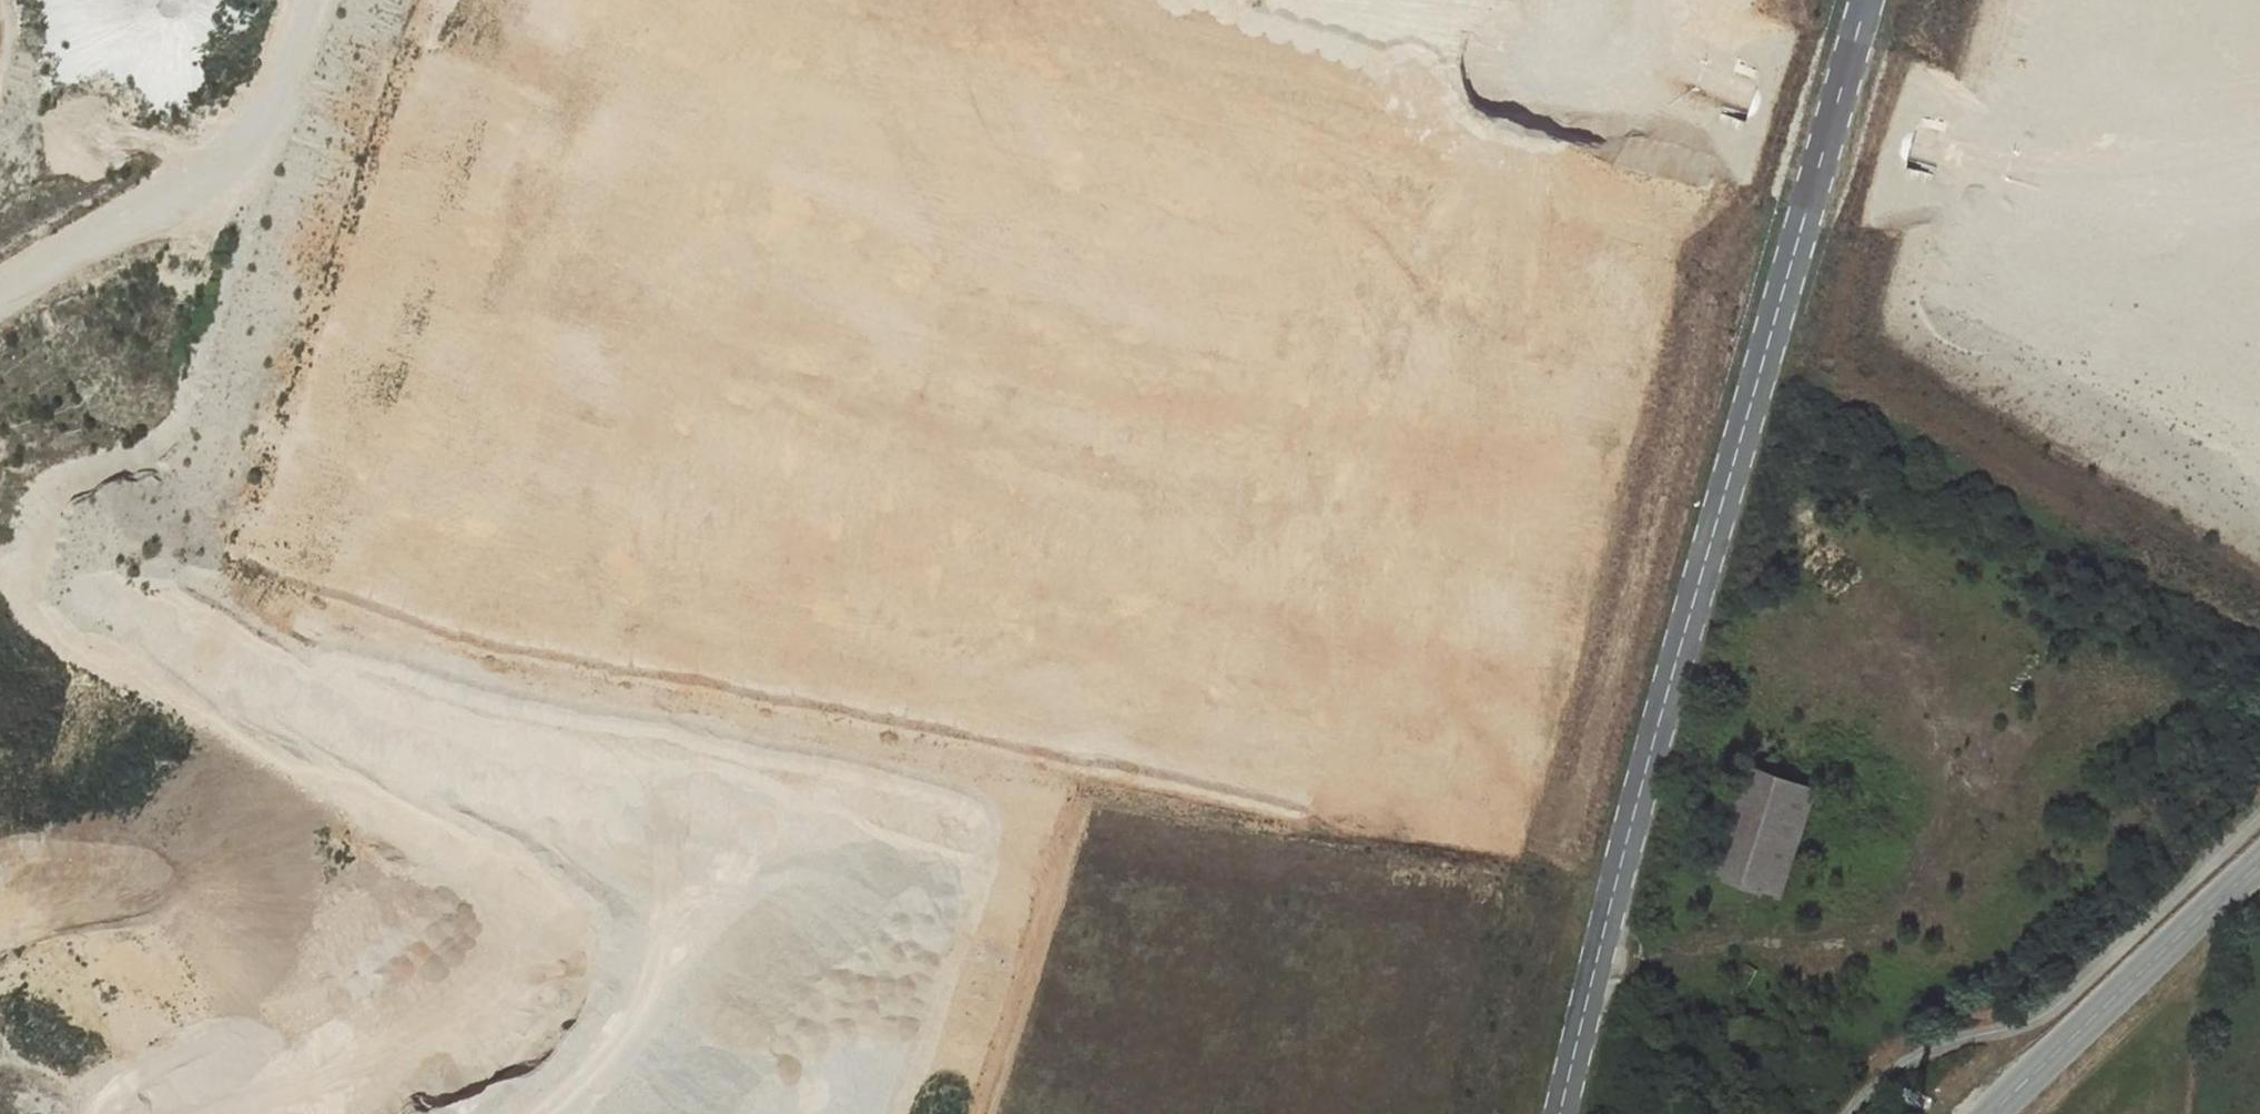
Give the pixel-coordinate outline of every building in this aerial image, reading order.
[(1814,788),(1741,765),(1707,871),(1782,895),(1814,788)]
